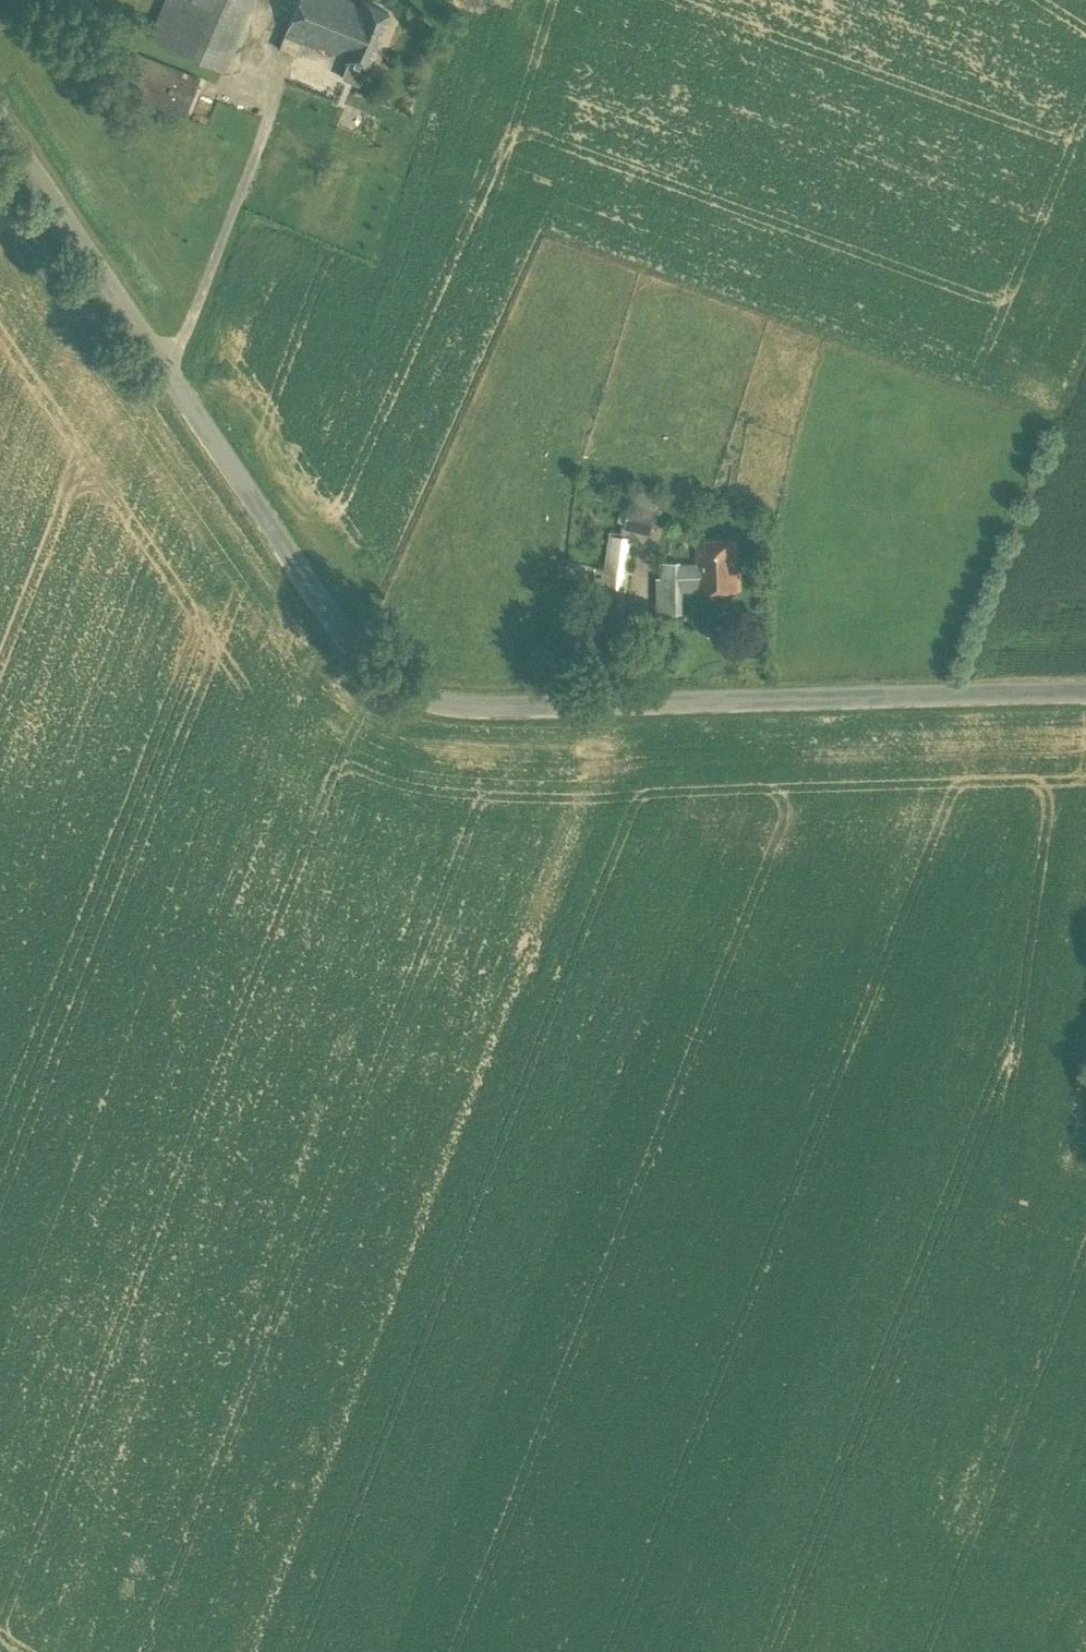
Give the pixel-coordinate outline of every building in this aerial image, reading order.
[(251,0),(165,0),(149,38),(223,69),(251,0)] [(343,0),(300,0),(280,50),(296,57),(301,42),(350,61),(343,78),(359,84),(387,13),(362,3),(361,7),(343,0)] [(175,107),(188,113),(199,90),(187,84),(175,107)] [(651,531),(656,509),(631,503),(625,524),(651,531)] [(596,566),(594,584),(625,588),(632,536),(610,533),(606,567),(596,566)] [(739,591),(737,542),(697,543),(698,565),(680,566),(680,563),(666,564),(666,580),(659,580),(660,613),(682,612),(681,591),(700,590),(700,592),(739,591)]
